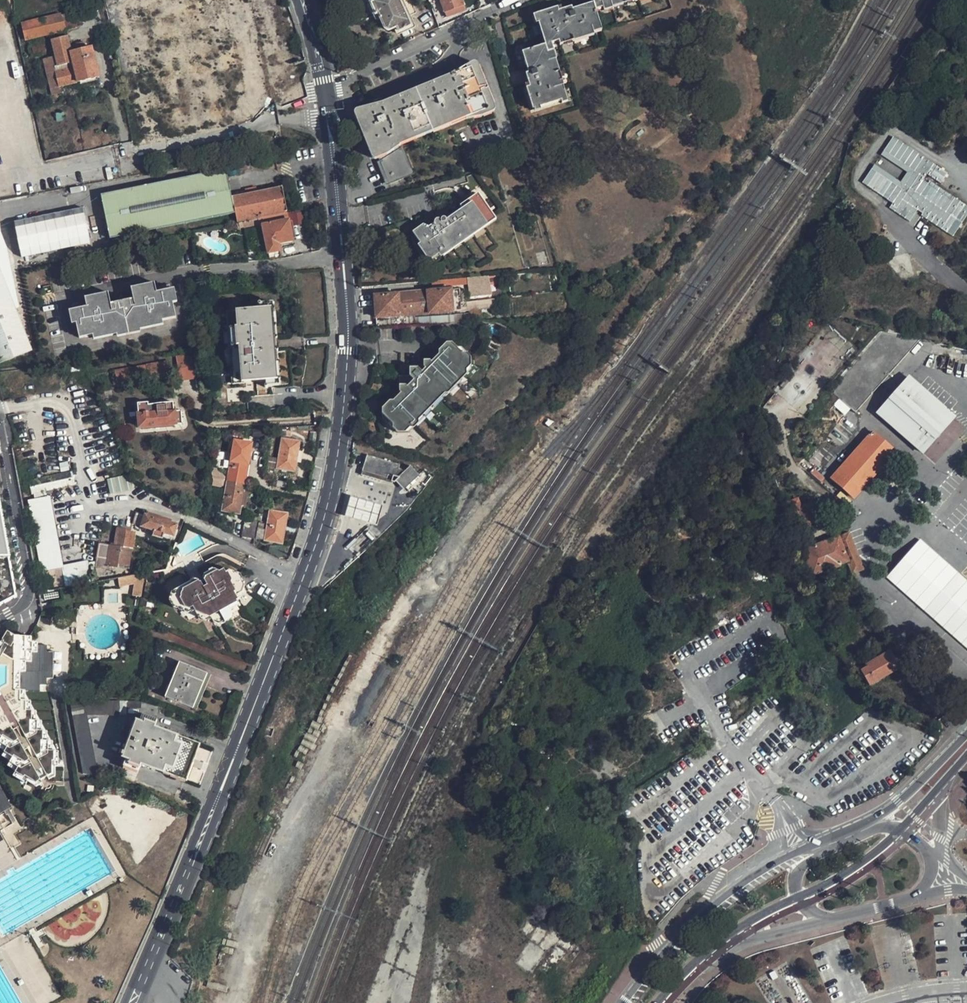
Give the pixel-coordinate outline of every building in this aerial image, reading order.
[(367,1),(374,16),(377,14),(385,30),(391,31),(396,29),(399,33),(414,26),(409,16),(416,13),(410,0),(370,0),(367,1)] [(461,0),(439,0),(444,13),(463,6),(461,0)] [(593,3),(572,10),(571,7),(558,11),(557,8),(533,15),(536,24),(539,23),(545,45),(522,52),(529,73),(526,74),(529,87),(526,88),(532,109),(566,99),(561,81),(562,81),(561,79),(564,78),(563,73),(559,74),(555,59),(556,59),(551,43),(558,41),(560,45),(570,41),(569,37),(593,30),(592,29),(600,26),(594,10),(627,0),(592,0),(593,3)] [(60,14),(22,24),(26,40),(64,30),(60,14)] [(77,83),(99,78),(92,48),(84,50),(81,43),(72,45),(73,48),(70,49),(66,37),(52,41),(55,56),(43,59),(51,94),(61,91),(59,86),(76,81),(77,83)] [(43,44),(31,47),(34,56),(45,53),(43,44)] [(410,175),(400,147),(489,110),(485,99),(488,98),(479,76),(476,77),(473,69),(456,75),(455,74),(451,76),(452,77),(435,84),(434,82),(423,88),(412,93),(394,99),(394,100),(383,104),(381,99),(374,102),(376,107),(358,115),(361,124),(359,125),(368,146),(369,146),(374,157),(377,156),(388,183),(410,175)] [(861,182),(893,204),(889,208),(910,222),(917,211),(953,237),(966,217),(966,205),(925,178),(927,175),(940,183),(950,173),(893,136),(881,155),(907,173),(902,181),(875,163),(861,182)] [(266,152),(267,159),(274,158),(273,151),(266,152)] [(521,161),(495,168),(506,202),(530,196),(521,161)] [(227,169),(101,197),(110,240),(226,215),(223,200),(233,197),(227,169)] [(226,215),(228,223),(287,211),(282,187),(233,197),(223,200),(226,215)] [(421,226),(410,234),(419,246),(426,256),(435,251),(438,254),(489,219),(480,207),(483,204),(477,196),(464,204),(458,208),(461,212),(463,216),(447,226),(445,223),(443,220),(439,221),(434,224),(427,229),(421,226)] [(494,221),(483,204),(480,207),(489,219),(438,254),(440,258),(494,221)] [(82,208),(13,222),(20,257),(89,242),(82,208)] [(461,212),(445,223),(447,226),(463,216),(461,212)] [(293,241),(287,213),(259,219),(260,223),(261,226),(263,226),(269,253),(280,250),(279,244),(293,241)] [(31,350),(15,312),(19,310),(6,245),(0,231),(0,362),(31,350)] [(435,251),(426,256),(419,246),(415,248),(426,263),(438,254),(435,251)] [(280,250),(269,253),(270,260),(282,259),(280,250)] [(480,296),(479,278),(467,279),(468,298),(480,296)] [(110,297),(74,304),(80,338),(116,330),(117,333),(139,328),(139,326),(177,318),(170,285),(132,293),(134,299),(136,310),(130,311),(128,300),(118,302),(120,314),(113,315),(111,304),(110,297)] [(450,289),(427,292),(411,293),(413,317),(429,316),(452,314),(452,313),(451,305),(459,304),(457,291),(450,291),(450,289)] [(374,308),(375,320),(376,328),(414,326),(414,320),(413,317),(411,293),(396,294),(373,296),(374,308)] [(494,307),(492,299),(484,300),(480,301),(481,309),(494,307)] [(476,301),(459,304),(451,305),(452,313),(460,313),(477,310),(476,301)] [(118,302),(111,304),(113,315),(120,314),(118,302)] [(272,303),(258,304),(259,310),(267,310),(273,380),(264,381),(265,387),(278,386),(278,380),(273,309),(272,303)] [(227,312),(233,383),(264,381),(273,380),(267,310),(259,310),(227,312)] [(414,320),(414,326),(453,323),(452,317),(414,320)] [(380,413),(397,430),(404,424),(409,429),(414,424),(411,421),(419,412),(426,406),(425,405),(437,392),(443,387),(447,382),(452,386),(458,380),(453,374),(457,371),(462,376),(466,371),(463,368),(470,362),(450,343),(445,343),(438,350),(438,354),(430,361),(428,359),(422,360),(422,366),(423,368),(420,371),(416,367),(408,367),(408,375),(412,379),(406,386),(404,384),(397,384),(397,390),(399,392),(391,400),(387,400),(380,407),(380,413)] [(189,364),(188,357),(178,358),(179,366),(189,364)] [(466,371),(473,365),(470,362),(463,368),(466,371)] [(189,364),(179,366),(181,379),(194,377),(192,363),(189,364)] [(458,380),(462,376),(457,371),(453,374),(458,380)] [(909,378),(876,414),(918,452),(952,417),(909,378)] [(443,387),(447,391),(452,386),(447,382),(443,387)] [(437,392),(442,397),(447,391),(443,387),(437,392)] [(426,406),(429,409),(442,397),(437,392),(425,405),(426,406)] [(141,429),(183,425),(182,412),(175,413),(174,404),(149,406),(149,404),(139,405),(141,429)] [(419,412),(423,416),(429,409),(426,406),(419,412)] [(411,421),(414,424),(423,416),(419,412),(411,421)] [(893,452),(871,432),(829,477),(851,498),(893,452)] [(298,443),(282,440),(278,470),(294,472),(298,443)] [(232,454),(227,483),(245,486),(249,457),(232,454)] [(803,469),(810,461),(802,455),(796,462),(803,469)] [(367,464),(365,473),(386,478),(387,476),(393,477),(392,482),(394,483),(398,480),(405,488),(409,484),(418,476),(410,466),(403,472),(401,470),(398,469),(399,465),(367,456),(365,464),(367,464)] [(74,485),(70,472),(28,481),(31,495),(74,485)] [(124,475),(106,479),(110,495),(128,491),(124,475)] [(221,482),(212,480),(212,490),(219,491),(221,482)] [(227,483),(223,513),(240,515),(242,506),(243,496),(245,486),(227,483)] [(408,492),(413,488),(409,484),(405,488),(408,492)] [(51,497),(28,501),(42,572),(64,568),(51,497)] [(352,498),(347,517),(380,525),(385,507),(352,498)] [(797,498),(786,502),(796,529),(815,523),(808,504),(801,507),(798,499),(797,498)] [(19,598),(0,502),(0,607),(19,598)] [(287,515),(271,512),(268,532),(259,531),(257,540),(266,542),(283,544),(287,515)] [(172,537),(176,526),(139,513),(135,524),(153,530),(151,536),(161,540),(163,534),(172,537)] [(258,522),(247,521),(244,537),(256,539),(258,522)] [(114,546),(110,546),(98,544),(94,566),(107,569),(108,567),(119,568),(120,566),(130,567),(133,549),(135,532),(118,529),(114,546)] [(849,575),(861,570),(847,533),(798,551),(807,577),(817,573),(818,575),(838,568),(837,566),(845,563),(849,575)] [(920,539),(886,577),(966,649),(966,580),(920,539)] [(87,565),(62,569),(64,579),(66,588),(71,588),(91,584),(89,574),(87,565)] [(173,601),(179,613),(184,614),(193,609),(195,613),(200,621),(201,621),(209,615),(211,618),(229,608),(238,603),(239,602),(237,599),(234,592),(244,586),(246,585),(241,577),(236,575),(229,580),(227,576),(225,572),(219,575),(204,583),(201,585),(173,601)] [(204,578),(203,581),(204,583),(219,575),(218,573),(214,572),(204,578)] [(128,600),(140,599),(139,575),(110,580),(113,590),(127,587),(128,600)] [(54,580),(56,590),(66,588),(64,579),(54,580)] [(173,601),(201,585),(200,583),(196,582),(172,596),(169,604),(174,612),(179,613),(173,601)] [(243,595),(246,589),(244,586),(234,592),(237,599),(243,595)] [(238,603),(229,608),(231,613),(239,608),(239,605),(238,603)] [(211,618),(212,621),(215,626),(220,627),(232,621),(234,617),(231,613),(229,608),(211,618)] [(208,624),(212,621),(211,618),(209,615),(201,621),(201,622),(208,624)] [(4,737),(1,742),(9,747),(6,752),(14,756),(11,762),(20,766),(17,771),(25,776),(26,775),(37,781),(53,773),(54,760),(55,760),(56,750),(50,750),(50,740),(44,740),(45,730),(39,730),(39,721),(34,720),(34,711),(28,711),(28,700),(22,700),(23,690),(40,691),(40,685),(46,684),(47,678),(52,678),(53,650),(47,650),(47,645),(39,644),(39,641),(33,641),(33,638),(16,637),(9,632),(0,648),(0,734),(4,737)] [(888,650),(869,662),(870,665),(860,672),(868,686),(899,667),(888,650)] [(154,692),(164,696),(177,660),(167,656),(154,692)] [(180,665),(167,701),(193,711),(207,676),(180,665)] [(84,779),(99,779),(87,723),(127,720),(126,712),(142,711),(141,704),(70,709),(84,779)] [(136,721),(123,758),(131,760),(130,763),(140,766),(140,764),(171,776),(171,774),(185,779),(197,747),(183,742),(184,739),(154,728),(155,726),(145,722),(144,725),(136,721)]
